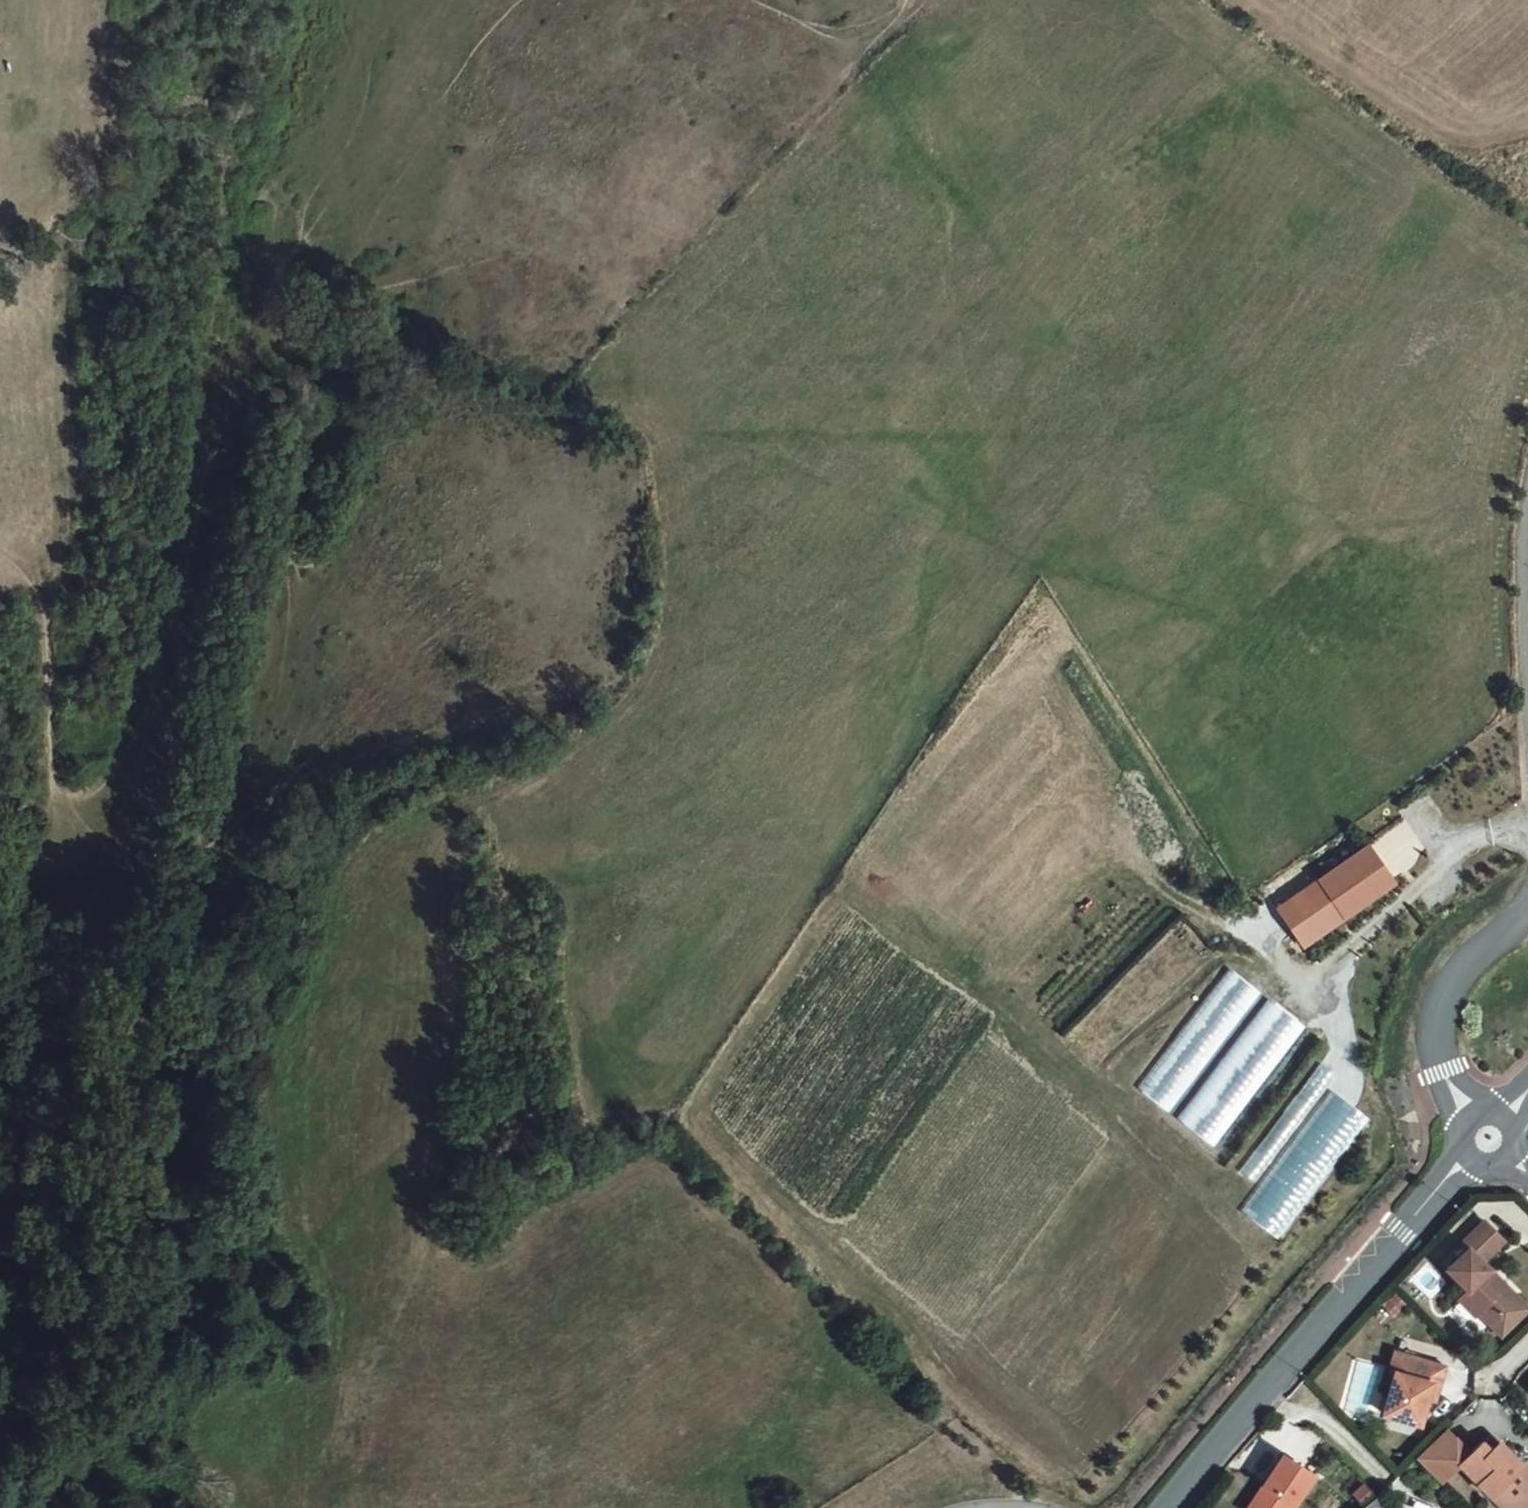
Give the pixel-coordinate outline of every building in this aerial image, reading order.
[(1343,922),(1396,885),(1365,842),(1312,879),(1343,922)] [(1170,1114),(1259,991),(1226,967),(1137,1090),(1170,1114)] [(1216,1149),(1305,1025),(1264,997),(1175,1120),(1216,1149)] [(1254,1183),(1337,1075),(1321,1063),(1238,1170),(1254,1183)] [(1500,1268),(1508,1259),(1496,1247),(1510,1232),(1492,1215),(1471,1237),(1474,1241),(1457,1259),(1471,1274),(1463,1281),(1487,1305),(1491,1302),(1514,1324),(1527,1310),(1527,1289),(1526,1292),(1500,1268)] [(1508,1259),(1500,1268),(1526,1292),(1527,1289),(1527,1279),(1508,1259)] [(1401,1366),(1409,1368),(1398,1407),(1431,1415),(1441,1375),(1450,1377),(1455,1358),(1405,1347),(1401,1366)] [(1513,1436),(1505,1444),(1496,1436),(1486,1446),(1457,1419),(1427,1450),(1456,1478),(1475,1458),(1522,1504),(1527,1495),(1527,1450),(1513,1436)] [(1260,1507),(1297,1507),(1322,1469),(1292,1450),(1272,1480),(1276,1483),(1260,1507)] [(1373,1479),(1364,1488),(1375,1498),(1384,1489),(1373,1479)] [(1394,1487),(1385,1494),(1395,1506),(1404,1499),(1394,1487)] [(1368,1507),(1369,1507),(1393,1507),(1395,1506),(1385,1494),(1368,1507)]
